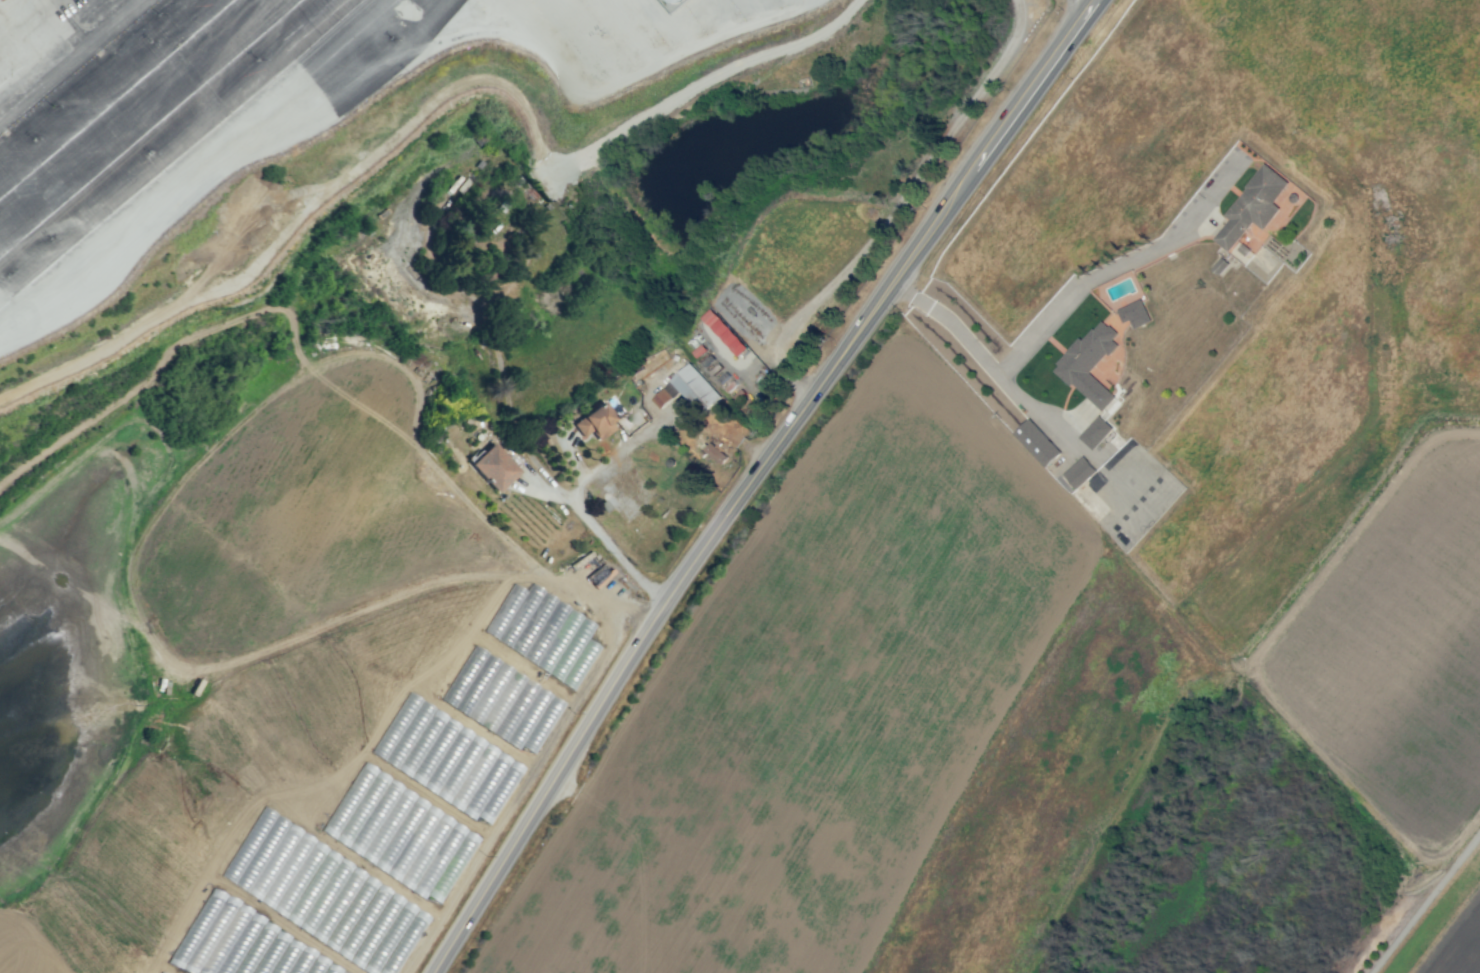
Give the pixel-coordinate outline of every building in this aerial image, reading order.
[(1253,221),(1264,230),(1281,208),(1274,202),(1290,182),(1265,163),(1224,215),(1230,219),(1214,240),(1230,252),(1253,221)] [(1123,322),(1130,319),(1134,329),(1152,321),(1142,299),(1118,310),(1123,322)] [(703,317),(739,356),(749,346),(712,308),(703,317)] [(1091,373),(1117,344),(1113,339),(1118,334),(1100,317),(1054,368),(1103,412),(1117,397),(1091,373)] [(722,396),(692,363),(653,399),(662,408),(676,395),(671,390),(677,385),(703,414),(722,396)] [(590,430),(597,439),(613,429),(609,422),(614,419),(603,401),(571,422),(580,437),(590,430)] [(1080,436),(1094,450),(1114,428),(1100,415),(1080,436)] [(1014,433),(1047,467),(1062,452),(1030,418),(1014,433)] [(518,471),(491,441),(468,462),(495,492),(518,471)] [(1078,489),(1097,470),(1083,455),(1064,474),(1078,489)] [(596,623),(530,584),(526,591),(512,583),(482,634),(574,688),(600,646),(587,638),(596,623)] [(260,809),(219,877),(377,972),(394,972),(431,913),(260,809)]
